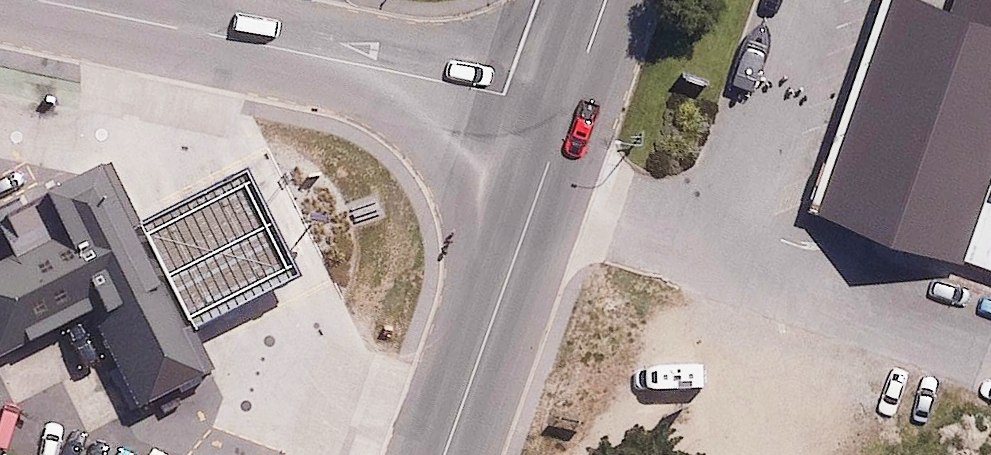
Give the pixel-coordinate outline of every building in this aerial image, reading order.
[(899,0),(878,0),(796,227),(941,279),(990,141),(990,33),(899,0)] [(195,383),(87,173),(8,213),(31,258),(0,273),(0,368),(70,332),(116,424),(195,383)]
